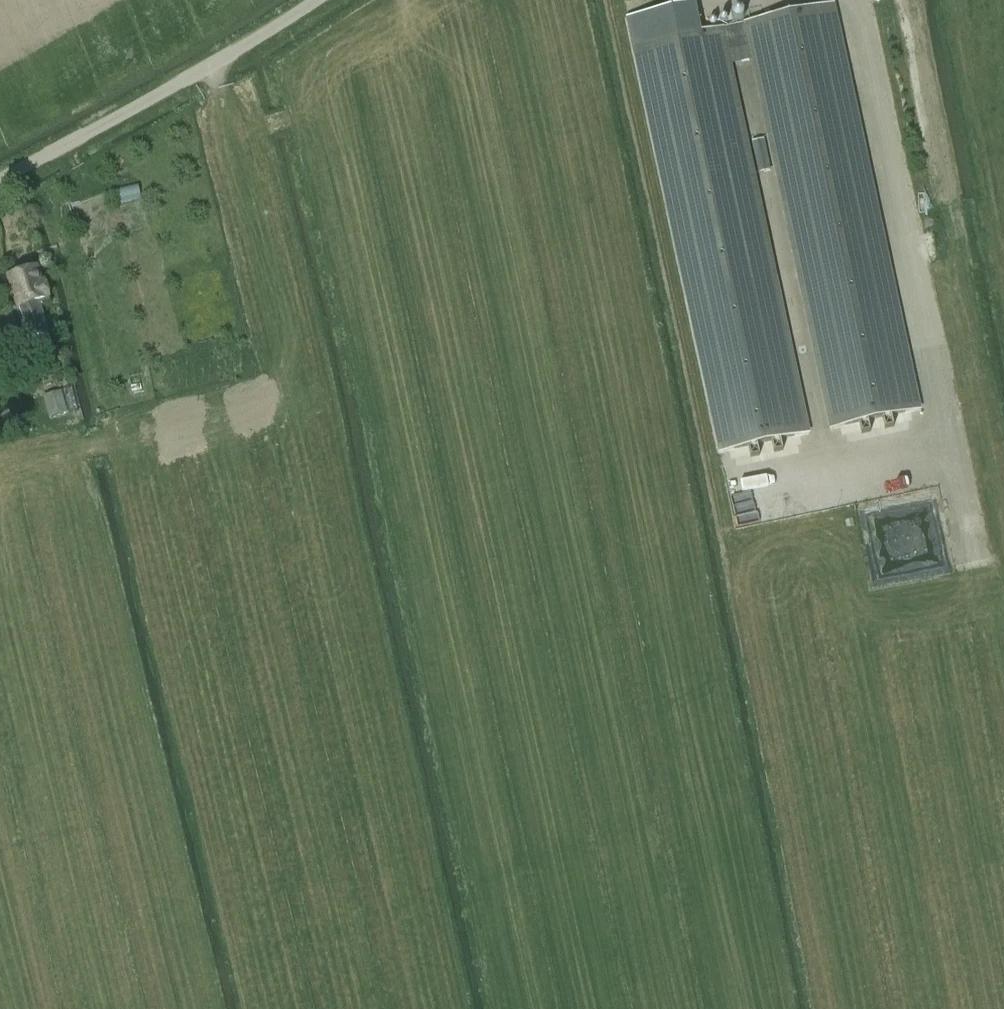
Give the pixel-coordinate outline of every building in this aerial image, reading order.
[(625,17),(624,16),(720,454),(809,435),(725,52),(749,47),(833,430),(921,411),(832,3),(702,33),(697,2),(625,17)] [(49,303),(48,298),(44,288),(42,289),(35,269),(8,278),(17,308),(16,308),(26,342),(49,335),(40,306),(49,303)] [(42,394),(49,419),(68,414),(61,389),(42,394)]
